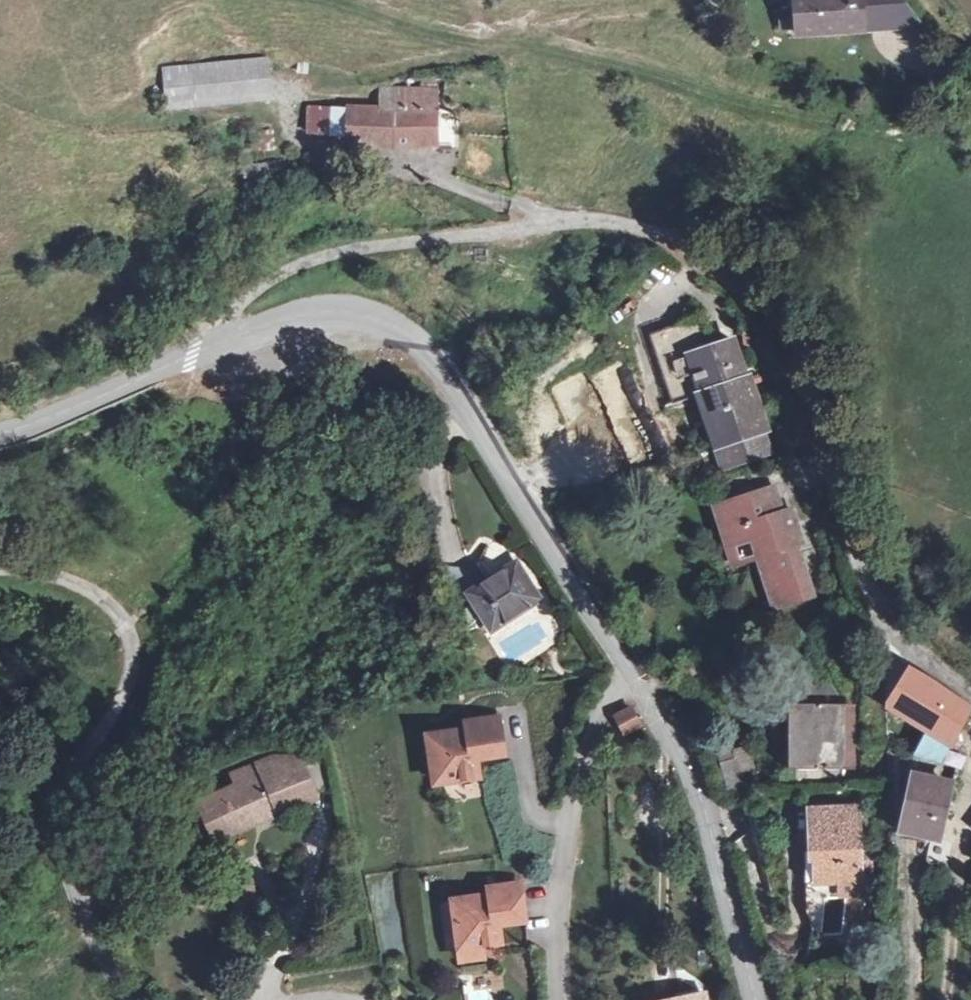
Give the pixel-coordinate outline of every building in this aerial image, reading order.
[(795,9),(797,30),(797,34),(862,29),(861,3),(861,0),(795,0),(795,9)] [(870,3),(872,29),(920,25),(901,0),(870,0),(870,3)] [(870,3),(861,3),(862,29),(872,29),(870,3)] [(797,30),(795,9),(780,10),(781,31),(797,30)] [(269,61),(167,68),(170,107),(270,100),(269,61)] [(354,108),(309,109),(309,133),(348,137),(355,137),(356,145),(435,145),(435,87),(383,88),(383,109),(354,108)] [(703,318),(651,335),(674,403),(696,395),(702,393),(721,444),(716,446),(723,468),(770,453),(763,430),(765,429),(750,389),(755,387),(751,377),(746,379),(739,380),(734,367),(741,365),(733,340),(713,347),(703,318)] [(746,379),(741,365),(734,367),(739,380),(746,379)] [(702,393),(696,395),(715,446),(716,446),(721,444),(702,393)] [(782,513),(774,488),(717,507),(735,563),(760,556),(770,586),(776,585),(782,605),(812,595),(792,535),(798,532),(792,510),(782,513)] [(516,564),(469,594),(492,629),(538,599),(516,564)] [(929,678),(911,667),(898,688),(903,690),(909,704),(914,707),(908,718),(927,728),(952,742),(970,707),(929,678)] [(818,704),(794,704),(794,769),(796,769),(838,769),(844,769),(844,704),(834,704),(835,693),(828,687),(819,686),(818,704)] [(903,690),(898,688),(886,707),(908,718),(914,707),(909,704),(903,690)] [(631,709),(616,717),(623,733),(639,725),(631,709)] [(467,731),(432,735),(438,783),(477,777),(476,759),(479,759),(477,743),(500,741),(498,718),(466,723),(467,731)] [(961,746),(952,742),(927,728),(912,755),(954,767),(961,746)] [(502,755),(500,741),(477,743),(479,759),(502,755)] [(239,789),(200,804),(214,838),(314,800),(297,758),(259,767),(264,779),(239,789)] [(264,779),(259,767),(235,778),(239,789),(264,779)] [(838,769),(796,769),(796,779),(838,779),(838,769)] [(950,786),(910,777),(900,826),(901,828),(901,831),(933,839),(938,840),(950,786)] [(761,809),(758,796),(743,799),(745,812),(761,809)] [(857,809),(813,809),(813,851),(804,851),(804,883),(839,882),(839,896),(871,895),(869,852),(858,853),(857,809)] [(952,842),(938,840),(933,839),(927,861),(947,866),(952,842)] [(489,895),(455,900),(461,949),(462,948),(481,946),(500,943),(498,925),(501,925),(499,909),(522,905),(520,884),(488,889),(489,895)] [(524,921),(522,905),(499,909),(501,925),(524,921)] [(483,957),(481,946),(462,948),(463,960),(483,957)] [(465,972),(466,989),(489,988),(488,970),(465,972)]
